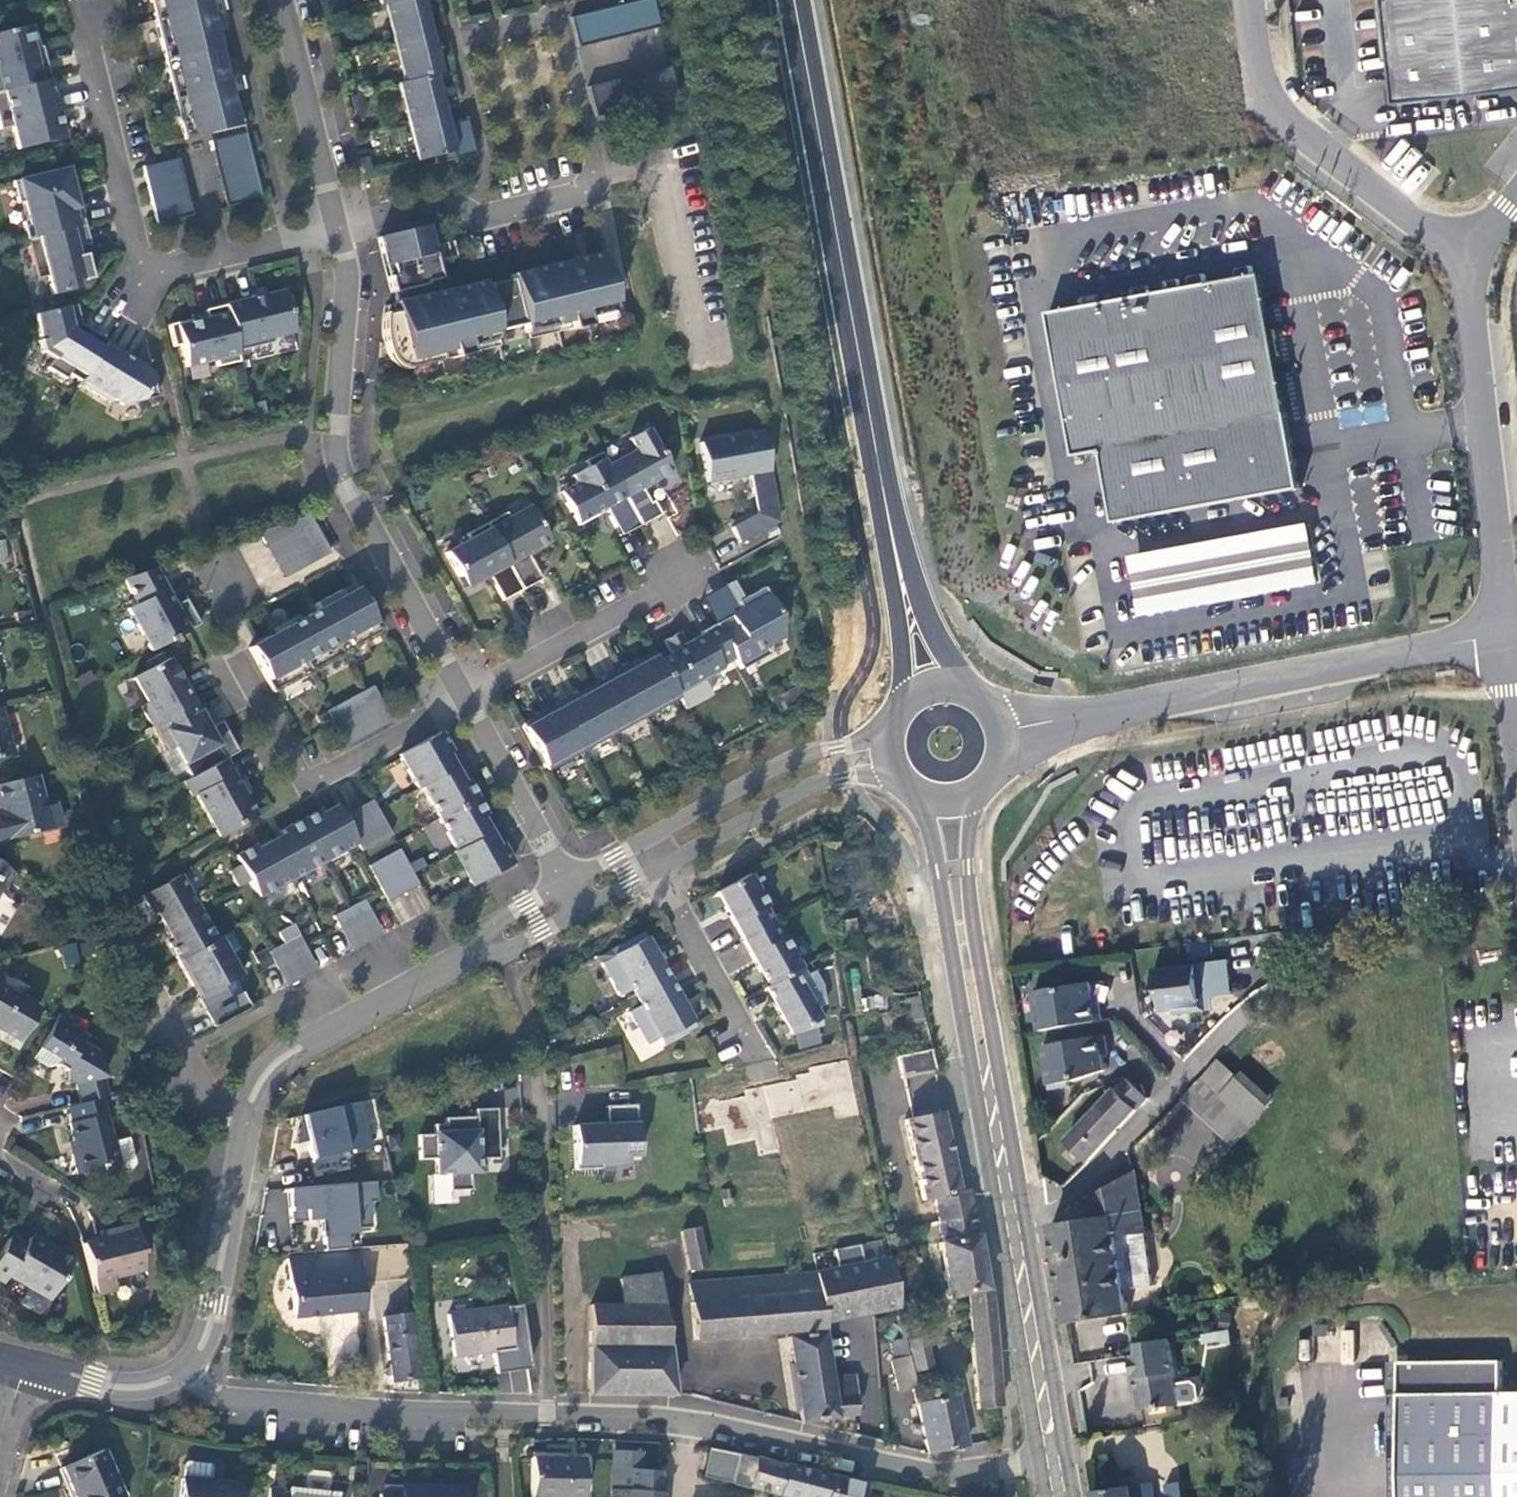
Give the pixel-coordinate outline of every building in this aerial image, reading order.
[(186,146),(246,131),(242,116),(237,117),(233,98),(227,100),(223,87),(229,85),(225,66),(230,65),(223,37),(218,38),(214,19),(208,21),(205,8),(210,6),(209,0),(151,0),(186,146)] [(417,0),(379,0),(382,12),(387,11),(417,3),(417,0)] [(569,16),(577,46),(659,26),(652,0),(638,0),(569,16)] [(1395,109),(1516,96),(1516,0),(1383,0),(1395,109)] [(417,3),(387,11),(396,49),(432,41),(422,2),(417,3)] [(52,82),(47,61),(39,63),(36,51),(41,50),(36,27),(0,36),(0,95),(52,82)] [(432,41),(396,49),(405,88),(436,81),(441,80),(432,41)] [(669,67),(586,86),(594,116),(676,96),(669,67)] [(436,81),(405,88),(401,89),(410,128),(445,119),(436,81)] [(2,132),(14,129),(20,152),(66,140),(52,82),(0,95),(0,122),(2,132)] [(445,119),(410,128),(419,167),(454,159),(455,166),(476,161),(459,133),(467,126),(448,131),(445,119)] [(247,139),(212,147),(214,156),(241,150),(254,207),(263,205),(247,139)] [(241,150),(214,156),(228,213),(254,207),(241,150)] [(180,164),(153,170),(167,228),(194,221),(180,164)] [(29,242),(87,228),(83,209),(79,209),(76,210),(72,194),(75,193),(70,170),(15,184),(20,205),(25,204),(29,218),(25,225),(29,242)] [(153,170),(144,173),(158,230),(167,228),(153,170)] [(50,278),(55,297),(81,291),(79,284),(93,281),(87,256),(78,259),(75,250),(92,246),(87,228),(29,242),(39,281),(50,278)] [(484,287),(442,298),(439,285),(442,285),(429,231),(412,236),(380,243),(394,299),(396,298),(398,308),(387,311),(385,332),(387,353),(391,364),(395,370),(402,374),(411,375),(442,367),(440,360),(452,357),(454,364),(471,360),(469,353),(498,346),(496,337),(524,330),(527,339),(569,329),(571,336),(588,332),(586,325),(616,317),(601,259),(568,267),(512,280),(514,285),(490,291),(492,297),(487,298),(484,287)] [(1298,491),(1257,276),(1044,316),(1071,459),(1098,454),(1112,526),(1298,491)] [(286,293),(227,307),(238,353),(273,345),(277,339),(296,334),(286,293)] [(78,307),(37,317),(43,342),(41,342),(44,354),(55,361),(49,370),(80,389),(83,385),(109,343),(92,332),(87,339),(81,336),(84,331),(78,307)] [(238,353),(227,307),(207,312),(209,320),(193,324),(193,321),(170,327),(175,349),(183,347),(188,369),(217,362),(219,369),(241,363),(238,353)] [(139,361),(109,343),(83,385),(113,404),(115,401),(125,407),(159,399),(154,375),(137,365),(139,361)] [(1340,411),(1343,427),(1387,418),(1384,403),(1340,411)] [(636,451),(609,466),(637,518),(642,526),(662,515),(654,502),(651,504),(643,488),(672,472),(649,429),(630,439),(636,451)] [(750,476),(754,495),(773,492),(763,433),(702,444),(709,483),(725,480),(750,476)] [(617,529),(637,518),(609,466),(602,454),(586,462),(589,468),(573,477),(577,485),(561,493),(580,527),(597,517),(596,515),(607,509),(617,529)] [(773,492),(754,495),(757,515),(777,512),(773,492)] [(507,514),(488,525),(524,591),(544,580),(529,554),(550,543),(531,508),(510,519),(507,514)] [(779,523),(777,512),(757,515),(732,529),(741,544),(779,523)] [(311,516),(287,525),(310,567),(332,555),(311,516)] [(617,529),(622,537),(642,526),(637,518),(617,529)] [(287,525),(261,534),(286,580),(310,567),(287,525)] [(524,591),(488,525),(468,536),(471,541),(447,554),(466,589),(483,580),(485,574),(490,576),(505,602),(524,591)] [(1139,619),(1316,586),(1305,526),(1128,559),(1139,619)] [(0,540),(0,561),(8,560),(5,539),(0,540)] [(157,570),(126,581),(139,605),(130,610),(153,653),(202,626),(188,601),(177,607),(157,570)] [(251,649),(276,694),(382,635),(373,618),(367,607),(354,585),(343,591),(327,600),(316,606),(319,611),(310,617),(300,622),(281,633),(262,643),(251,649)] [(741,671),(771,655),(766,647),(784,637),(780,614),(765,587),(744,599),(743,611),(716,625),(735,660),(741,671)] [(735,660),(716,625),(702,633),(704,635),(686,644),(680,633),(666,642),(691,687),(724,670),(722,667),(735,660)] [(637,660),(620,669),(647,718),(680,699),(655,653),(638,662),(637,660)] [(155,726),(196,703),(172,660),(135,680),(149,705),(144,708),(154,726),(155,726)] [(605,681),(589,689),(614,735),(647,718),(620,669),(604,678),(605,681)] [(329,712),(335,724),(381,699),(375,687),(329,712)] [(572,696),(556,705),(582,753),(614,735),(589,689),(574,698),(572,696)] [(335,724),(348,747),(394,722),(381,699),(335,724)] [(196,703),(155,726),(170,753),(176,749),(193,779),(227,760),(240,753),(223,722),(210,730),(196,703)] [(540,716),(524,725),(549,771),(582,753),(556,705),(539,714),(540,716)] [(0,707),(0,759),(13,756),(0,707)] [(442,733),(401,756),(419,789),(423,787),(457,769),(449,755),(453,753),(442,733)] [(193,779),(186,783),(194,798),(198,796),(221,838),(258,817),(227,760),(193,779)] [(457,769),(423,787),(441,819),(479,799),(469,781),(465,783),(457,769)] [(0,785),(0,843),(62,829),(55,803),(45,805),(37,775),(0,785)] [(479,799),(441,819),(458,851),(492,833),(484,819),(488,817),(479,799)] [(378,844),(394,836),(380,811),(374,801),(359,809),(378,844)] [(344,818),(338,807),(324,815),(322,811),(303,821),(326,863),(358,845),(344,818)] [(363,853),(378,844),(359,809),(344,818),(358,845),(363,853)] [(293,881),(326,863),(303,821),(283,832),(286,836),(272,843),(293,881)] [(492,833),(458,851),(454,853),(473,887),(514,864),(504,844),(500,847),(492,833)] [(293,881),(272,843),(259,850),(257,846),(237,857),(242,865),(251,881),(260,899),(293,881)] [(401,850),(371,867),(390,902),(421,885),(401,850)] [(251,881),(242,865),(230,872),(239,888),(251,881)] [(0,866),(0,892),(4,886),(8,889),(15,875),(0,866)] [(769,908),(751,875),(718,893),(744,940),(774,924),(766,909),(769,908)] [(182,876),(145,896),(155,915),(159,913),(167,927),(200,909),(182,876)] [(366,900),(351,909),(357,920),(372,912),(366,900)] [(218,940),(200,909),(167,927),(175,942),(171,944),(180,961),(218,940)] [(351,909),(335,917),(342,929),(357,920),(351,909)] [(372,912),(357,920),(370,944),(385,935),(372,912)] [(357,920),(342,929),(355,952),(370,944),(357,920)] [(782,938),(774,924),(744,940),(769,987),(802,969),(802,968),(785,937),(782,938)] [(233,932),(224,937),(234,955),(243,950),(233,932)] [(645,933),(612,951),(616,957),(603,964),(621,997),(634,990),(638,998),(671,980),(645,933)] [(301,936),(286,944),(292,956),(307,947),(301,936)] [(218,940),(180,961),(201,999),(226,985),(236,980),(245,975),(234,955),(224,937),(218,940)] [(75,942),(60,946),(66,966),(81,962),(75,942)] [(286,944),(270,953),(276,963),(277,964),(292,956),(286,944)] [(307,947),(292,956),(305,979),(320,971),(307,947)] [(269,950),(258,956),(265,969),(276,963),(270,953),(269,950)] [(616,957),(612,951),(600,957),(603,964),(616,957)] [(305,979),(292,956),(277,964),(290,988),(305,979)] [(1224,962),(1149,971),(1151,993),(1154,992),(1157,1014),(1170,1012),(1171,1017),(1203,1013),(1201,1000),(1199,985),(1226,982),(1224,962)] [(804,967),(802,968),(802,969),(769,987),(778,1002),(775,1004),(792,1035),(822,1027),(821,1020),(816,1011),(826,1005),(823,985),(816,972),(808,976),(804,967)] [(236,980),(226,985),(234,999),(244,994),(236,980)] [(697,1028),(671,980),(638,998),(642,1006),(630,1013),(648,1046),(660,1039),(664,1046),(697,1028)] [(1226,982),(1199,985),(1201,1000),(1228,996),(1226,982)] [(1029,994),(1035,1034),(1097,1023),(1094,1004),(1088,1005),(1085,984),(1029,994)] [(226,985),(201,999),(217,1028),(252,1008),(244,994),(234,999),(226,985)] [(0,987),(0,1032),(18,1042),(37,1009),(0,987)] [(769,987),(766,988),(775,1004),(778,1002),(769,987)] [(924,1026),(920,1002),(904,1005),(908,1029),(924,1026)] [(76,1086),(79,1101),(101,1094),(108,1092),(99,1053),(83,1043),(87,1036),(54,1017),(31,1058),(47,1068),(57,1067),(64,1071),(67,1081),(76,1086)] [(600,1019),(586,1026),(591,1035),(605,1028),(600,1019)] [(1099,1037),(1038,1048),(1045,1092),(1065,1089),(1064,1084),(1073,1082),(1099,1072),(1097,1057),(1102,1056),(1099,1037)] [(933,1050),(898,1057),(903,1079),(938,1072),(933,1050)] [(1212,1065),(1177,1102),(1218,1144),(1235,1127),(1215,1103),(1232,1086),(1212,1065)] [(1235,1127),(1218,1144),(1224,1152),(1266,1110),(1238,1080),(1232,1086),(1215,1103),(1235,1127)] [(1101,1107),(1122,1126),(1144,1101),(1126,1084),(1101,1107)] [(72,1152),(77,1171),(118,1161),(113,1139),(101,1094),(79,1101),(68,1104),(72,1120),(69,1121),(73,1137),(77,1151),(72,1152)] [(609,1107),(609,1126),(576,1127),(577,1171),(604,1170),(604,1165),(624,1164),(624,1158),(640,1158),(638,1106),(609,1107)] [(1065,1141),(1086,1163),(1122,1126),(1101,1107),(1065,1141)] [(436,1125),(437,1135),(421,1136),(422,1160),(438,1159),(438,1175),(450,1175),(451,1191),(472,1191),(472,1174),(481,1173),(480,1160),(487,1159),(500,1159),(498,1109),(477,1110),(477,1117),(447,1119),(447,1125),(436,1125)] [(973,1214),(968,1189),(959,1191),(942,1112),(906,1119),(924,1203),(935,1201),(938,1220),(973,1214)] [(377,1148),(372,1116),(344,1120),(348,1152),(377,1148)] [(134,1161),(127,1135),(113,1139),(118,1161),(120,1168),(131,1165),(134,1161)] [(399,1135),(389,1137),(391,1152),(401,1150),(399,1135)] [(1180,1136),(1176,1157),(1197,1161),(1201,1139),(1180,1136)] [(73,1137),(69,1138),(72,1152),(77,1151),(73,1137)] [(1050,1227),(1066,1325),(1128,1317),(1123,1292),(1151,1290),(1132,1177),(1107,1192),(1087,1203),(1088,1222),(1050,1227)] [(351,1231),(378,1229),(375,1180),(287,1186),(289,1221),(326,1219),(328,1248),(353,1247),(351,1231)] [(973,1214),(938,1220),(942,1241),(938,1242),(947,1298),(965,1294),(985,1290),(976,1235),(977,1234),(973,1214)] [(85,1243),(100,1295),(116,1290),(113,1279),(143,1271),(139,1256),(143,1255),(135,1224),(108,1230),(110,1237),(98,1240),(85,1243)] [(681,1232),(688,1270),(705,1267),(699,1229),(681,1232)] [(110,1237),(108,1230),(97,1234),(98,1240),(110,1237)] [(11,1234),(0,1253),(0,1282),(4,1285),(10,1276),(49,1300),(72,1261),(29,1236),(25,1243),(11,1234)] [(326,1314),(363,1312),(359,1253),(323,1256),(326,1314)] [(326,1314),(323,1256),(291,1258),(296,1317),(326,1314)] [(825,1323),(899,1308),(889,1258),(814,1274),(690,1285),(695,1341),(826,1330),(825,1323)] [(588,1397),(673,1399),(659,1275),(620,1280),(621,1307),(591,1306),(588,1397)] [(406,1287),(386,1290),(389,1312),(409,1309),(406,1287)] [(990,1289),(985,1290),(965,1294),(977,1411),(1000,1409),(990,1289)] [(506,1307),(448,1315),(454,1358),(512,1351),(506,1307)] [(411,1314),(383,1317),(393,1384),(421,1380),(411,1314)] [(1227,1329),(1199,1333),(1201,1346),(1229,1342),(1227,1329)] [(825,1335),(789,1339),(801,1424),(828,1420),(856,1417),(855,1377),(830,1377),(825,1335)] [(927,1337),(906,1342),(909,1357),(912,1372),(933,1368),(927,1337)] [(1169,1344),(1138,1348),(1137,1360),(1132,1361),(1135,1384),(1139,1383),(1140,1394),(1136,1395),(1139,1416),(1179,1410),(1169,1344)] [(899,1392),(916,1388),(912,1372),(909,1357),(892,1362),(899,1392)] [(1394,1363),(1395,1420),(1397,1496),(1516,1496),(1516,1392),(1497,1392),(1496,1360),(1411,1363),(1394,1363)] [(502,1393),(530,1390),(528,1368),(500,1371),(502,1393)] [(928,1454),(969,1446),(958,1395),(919,1404),(928,1454)] [(612,1468),(640,1470),(642,1452),(612,1450),(612,1468)] [(701,1478),(731,1483),(739,1456),(707,1450),(701,1478)] [(102,1451),(61,1468),(82,1480),(82,1496),(122,1496),(102,1451)] [(739,1456),(731,1483),(778,1495),(777,1496),(824,1496),(828,1477),(739,1456)] [(583,1459),(533,1458),(532,1496),(581,1496),(583,1459)] [(181,1479),(210,1481),(211,1466),(208,1463),(188,1461),(183,1464),(181,1479)] [(611,1490),(661,1494),(661,1472),(640,1470),(612,1468),(611,1490)] [(828,1477),(824,1496),(860,1496),(863,1486),(828,1477)] [(210,1481),(181,1479),(180,1496),(237,1496),(239,1485),(210,1481)] [(401,1486),(400,1496),(380,1495),(380,1496),(464,1496),(464,1488),(401,1486)] [(284,1490),(270,1488),(269,1496),(283,1496),(284,1490)] [(1147,1488),(1093,1496),(1094,1496),(1149,1496),(1147,1488)] [(290,1490),(290,1496),(338,1496),(338,1495),(291,1489),(290,1490)]
